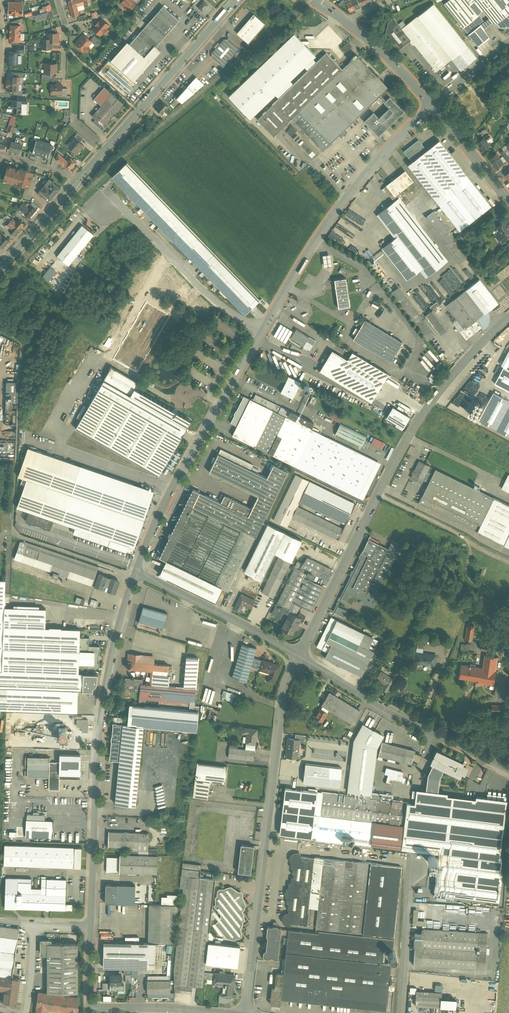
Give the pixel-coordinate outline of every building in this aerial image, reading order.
[(25,0),(16,0),(16,1),(10,1),(10,16),(25,16),(25,0)] [(69,5),(72,17),(79,15),(77,7),(84,5),(84,7),(89,6),(87,0),(85,0),(69,5)] [(121,3),(124,6),(123,6),(126,9),(127,8),(130,11),(135,5),(131,1),(131,0),(123,0),(121,3)] [(351,1),(350,2),(349,0),(348,0),(345,0),(347,5),(350,11),(355,9),(351,1)] [(356,0),(352,0),(352,1),(351,1),(355,9),(360,7),(356,0)] [(461,0),(449,0),(444,4),(463,28),(475,18),(472,14),(464,4),(461,0)] [(497,23),(508,14),(508,0),(478,0),(497,23)] [(46,5),(46,2),(42,3),(43,6),(42,6),(43,8),(32,12),(33,15),(35,15),(52,10),(50,4),(46,5)] [(208,5),(204,2),(198,8),(203,11),(208,5)] [(468,46),(433,3),(417,16),(452,59),(468,46)] [(141,31),(130,44),(113,63),(131,79),(148,60),(146,58),(179,20),(163,6),(147,25),(142,30),(141,31)] [(52,10),(35,15),(37,20),(46,18),(53,16),(52,10)] [(475,18),(463,28),(468,34),(483,22),(484,21),(476,12),(475,11),(472,14),(475,18)] [(107,12),(101,14),(103,18),(106,17),(110,21),(113,17),(107,12)] [(497,23),(495,24),(496,25),(496,24),(498,27),(500,28),(502,28),(505,29),(507,28),(508,28),(508,14),(497,23)] [(146,24),(136,15),(131,20),(141,29),(142,30),(147,25),(146,24)] [(265,24),(254,15),(237,33),(248,43),(265,24)] [(402,28),(401,28),(411,40),(410,41),(410,42),(412,45),(414,45),(414,44),(436,72),(452,59),(417,16),(406,24),(402,28)] [(398,24),(394,18),(388,23),(384,38),(399,50),(410,41),(411,40),(401,28),(402,28),(398,24)] [(102,19),(99,22),(99,21),(95,25),(95,26),(93,29),(100,35),(103,32),(104,33),(107,29),(107,28),(109,25),(102,19)] [(11,25),(10,33),(20,34),(20,26),(19,26),(11,25)] [(20,34),(10,33),(10,41),(18,42),(20,42),(20,34)] [(48,33),(47,39),(47,42),(50,42),(51,43),(53,43),(54,42),(58,42),(58,33),(56,33),(48,33)] [(316,55),(294,33),(228,96),(250,118),(275,95),(278,99),(293,85),(289,81),(304,67),(307,71),(316,63),(313,58),(316,55)] [(90,40),(84,35),(82,37),(81,36),(77,42),(75,44),(85,52),(88,49),(88,46),(91,42),(92,42),(90,40)] [(101,41),(94,36),(90,40),(92,42),(91,42),(97,47),(101,41)] [(47,39),(42,39),(42,49),(51,49),(51,43),(50,42),(47,42),(47,39)] [(228,39),(224,40),(212,53),(212,57),(220,64),(223,68),(234,56),(233,56),(239,49),(228,39)] [(348,42),(342,48),(346,53),(352,47),(348,42)] [(468,46),(452,59),(460,70),(476,57),(468,46)] [(18,52),(8,52),(7,64),(17,64),(18,52)] [(322,151),(388,88),(357,55),(342,69),(327,53),(316,63),(307,71),(293,85),(278,99),(257,119),(273,136),(291,118),(322,151)] [(141,87),(109,59),(97,72),(129,100),(141,87)] [(50,62),(49,63),(49,64),(45,64),(45,73),(51,74),(53,74),(57,70),(57,64),(53,64),(53,63),(52,63),(50,62)] [(83,87),(85,89),(93,80),(91,78),(83,87)] [(196,78),(177,99),(182,103),(204,85),(196,78)] [(60,84),(57,84),(56,84),(56,85),(51,85),(51,92),(54,92),(55,94),(62,94),(62,88),(62,85),(60,85),(60,84)] [(123,104),(104,87),(94,99),(102,106),(92,116),(96,119),(93,122),(103,131),(108,124),(107,123),(123,104)] [(473,96),(472,97),(469,92),(462,98),(465,103),(464,104),(472,114),(481,107),(473,96)] [(374,111),(363,121),(380,138),(407,111),(391,95),(383,102),(389,108),(380,117),(374,111)] [(17,100),(13,100),(13,104),(11,106),(13,108),(12,111),(12,112),(21,112),(22,104),(26,104),(26,101),(17,100)] [(162,101),(156,109),(162,114),(164,117),(167,114),(164,111),(167,108),(168,107),(162,101)] [(12,118),(8,131),(12,133),(14,127),(16,119),(12,118)] [(66,123),(61,119),(57,123),(62,127),(66,123)] [(84,139),(78,133),(75,136),(81,141),(84,139)] [(488,135),(484,138),(477,143),(483,150),(490,145),(486,141),(491,138),(488,135)] [(17,137),(15,143),(12,142),(9,150),(12,151),(12,152),(15,153),(15,152),(19,153),(21,145),(20,144),(21,139),(17,137)] [(36,140),(32,153),(36,154),(37,154),(37,153),(44,155),(43,156),(44,157),(44,156),(48,158),(52,145),(50,144),(50,143),(39,139),(39,140),(36,140)] [(84,146),(76,139),(69,147),(77,154),(84,146)] [(439,140),(424,152),(422,154),(421,154),(412,162),(408,165),(439,205),(470,180),(439,140)] [(304,142),(301,145),(313,157),(316,154),(304,142)] [(418,149),(414,152),(412,150),(406,155),(412,162),(421,154),(422,154),(418,149)] [(503,150),(500,152),(503,156),(506,160),(508,158),(508,157),(503,150)] [(77,162),(70,157),(67,160),(59,153),(57,160),(63,165),(70,170),(77,162)] [(500,159),(496,154),(493,156),(491,155),(488,157),(490,159),(489,159),(496,168),(503,163),(500,159)] [(262,299),(127,162),(111,177),(159,226),(172,239),(189,257),(246,314),(260,301),(262,299)] [(33,172),(20,168),(19,170),(8,166),(3,180),(15,184),(16,183),(29,187),(33,172)] [(413,181),(405,171),(387,185),(383,188),(385,190),(383,191),(385,192),(386,191),(393,201),(395,200),(392,196),(402,189),(413,181)] [(54,182),(50,178),(45,184),(37,193),(48,202),(58,191),(60,188),(56,185),(53,183),(54,182)] [(419,189),(413,181),(402,189),(411,200),(418,195),(419,189)] [(411,200),(402,189),(392,196),(395,200),(396,200),(401,208),(411,200)] [(492,198),(485,190),(479,195),(474,199),(477,202),(482,199),(485,203),(492,198)] [(475,191),(468,197),(470,200),(477,194),(475,191)] [(428,212),(437,205),(433,199),(431,201),(429,199),(425,203),(426,204),(424,206),(428,212)] [(401,208),(396,200),(395,200),(380,213),(398,236),(385,246),(410,278),(423,268),(429,276),(445,263),(401,208)] [(30,204),(27,208),(23,204),(20,208),(24,211),(24,212),(30,217),(36,210),(30,205),(30,204)] [(468,255),(433,211),(428,215),(462,259),(468,255)] [(24,224),(19,219),(16,222),(12,218),(11,220),(9,219),(10,218),(7,215),(5,217),(6,219),(19,229),(24,224)] [(19,229),(6,219),(4,221),(2,224),(5,227),(7,225),(11,228),(9,231),(14,235),(19,229)] [(505,222),(497,228),(501,233),(498,235),(501,239),(502,239),(507,235),(508,233),(508,227),(505,222)] [(82,225),(57,256),(68,265),(93,234),(82,225)] [(172,239),(159,226),(156,230),(168,242),(172,239)] [(3,235),(2,236),(0,234),(0,246),(2,248),(9,241),(3,235)] [(502,239),(501,239),(500,240),(503,244),(508,239),(508,237),(507,235),(502,239)] [(189,257),(172,239),(168,242),(185,260),(189,257)] [(330,254),(322,255),(324,267),(332,266),(330,254)] [(48,282),(58,272),(51,266),(42,276),(48,282)] [(344,278),(334,280),(336,295),(338,308),(350,307),(346,278),(344,278)] [(498,303),(479,279),(466,290),(484,314),(486,312),(498,303)] [(432,338),(394,290),(390,293),(427,341),(432,338)] [(484,314),(466,290),(446,305),(464,329),(460,332),(466,340),(483,326),(484,326),(478,318),(484,314)] [(448,330),(432,310),(426,315),(441,335),(448,330)] [(484,314),(478,318),(484,326),(483,326),(485,328),(486,326),(487,324),(488,322),(488,320),(488,318),(488,316),(487,314),(486,312),(484,314)] [(402,342),(365,319),(353,339),(390,362),(402,342)] [(303,333),(296,329),(290,339),(292,341),(303,347),(306,341),(309,337),(303,333)] [(316,341),(309,337),(306,341),(313,345),(313,346),(316,341)] [(313,345),(306,341),(303,347),(310,351),(313,345)] [(384,382),(332,350),(323,366),(374,397),(384,382)] [(138,382),(111,367),(104,380),(130,395),(134,388),(137,382),(138,382)] [(301,382),(288,376),(280,393),(293,399),(301,382)] [(130,395),(104,380),(76,428),(159,476),(178,441),(179,441),(187,428),(130,395)] [(17,424),(19,382),(8,381),(6,424),(17,424)] [(191,420),(134,388),(130,395),(187,428),(191,420)] [(493,393),(479,420),(508,435),(508,401),(493,393)] [(298,415),(256,394),(253,401),(295,421),(298,415)] [(253,401),(244,396),(231,423),(237,426),(232,435),(358,497),(369,475),(376,461),(309,428),(308,428),(295,421),(253,401)] [(450,403),(447,408),(461,415),(464,411),(450,403)] [(410,417),(392,407),(386,417),(403,428),(410,417)] [(330,417),(340,422),(343,417),(332,412),(330,417)] [(314,423),(302,417),(300,422),(309,426),(308,428),(309,428),(309,426),(311,427),(314,423)] [(45,432),(52,420),(49,419),(43,431),(45,432)] [(367,436),(340,423),(335,435),(361,448),(367,436)] [(372,443),(383,448),(386,443),(375,438),(372,443)] [(154,491),(28,448),(18,476),(23,478),(21,484),(25,485),(17,507),(29,511),(54,520),(75,527),(111,540),(109,545),(122,550),(124,544),(134,548),(154,491)] [(267,478),(218,454),(209,472),(258,496),(267,478)] [(430,466),(419,461),(414,471),(414,470),(412,473),(413,474),(411,478),(421,483),(423,480),(428,483),(433,474),(427,472),(430,466)] [(252,509),(248,516),(221,503),(199,492),(192,489),(172,532),(171,532),(169,531),(168,535),(169,536),(169,537),(159,557),(166,561),(194,574),(188,588),(215,601),(222,588),(229,591),(287,472),(273,465),(267,478),(258,496),(252,509)] [(494,498),(435,469),(428,483),(419,503),(477,532),(494,498)] [(296,474),(273,520),(287,527),(292,517),(297,506),(310,481),(296,474)] [(369,475),(358,497),(363,499),(374,477),(369,475)] [(310,481),(297,506),(334,524),(343,529),(356,504),(310,481)] [(252,509),(224,495),(221,503),(248,516),(252,509)] [(494,498),(477,532),(504,545),(508,536),(508,505),(494,498)] [(334,524),(297,506),(292,517),(329,535),(334,524)] [(54,520),(29,511),(26,521),(26,522),(35,525),(36,524),(40,526),(41,527),(49,530),(50,529),(54,520)] [(285,532),(267,523),(244,571),(261,580),(277,547),(285,532)] [(343,529),(334,524),(329,535),(338,540),(343,529)] [(111,540),(75,527),(73,533),(109,545),(111,540)] [(302,540),(285,532),(277,547),(295,555),(302,540)] [(388,549),(368,539),(362,552),(361,552),(359,557),(361,558),(341,599),(346,601),(350,594),(354,585),(377,596),(398,553),(388,549)] [(402,545),(392,540),(388,549),(398,553),(402,545)] [(98,567),(27,542),(25,547),(97,571),(98,567)] [(97,571),(25,547),(20,561),(53,572),(52,577),(62,581),(64,576),(92,586),(94,580),(95,577),(97,571)] [(279,556),(262,592),(265,594),(273,598),(286,570),(289,572),(294,562),(291,561),(279,556)] [(298,562),(272,614),(274,615),(275,614),(281,617),(280,618),(283,612),(287,614),(293,601),(311,611),(323,587),(313,582),(316,575),(317,576),(322,565),(307,557),(302,564),(298,562)] [(484,568),(479,566),(476,574),(480,575),(479,576),(480,577),(481,575),(482,576),(484,568)] [(119,581),(99,574),(98,578),(95,577),(94,580),(97,581),(95,586),(115,593),(119,581)] [(0,581),(0,709),(79,712),(79,691),(96,691),(96,677),(79,677),(80,667),(100,668),(100,661),(104,658),(100,654),(100,649),(92,648),(93,638),(85,638),(85,630),(45,628),(45,609),(10,608),(11,582),(0,581)] [(377,596),(354,585),(350,594),(366,602),(365,604),(371,607),(374,601),(378,603),(381,598),(377,596)] [(255,601),(241,594),(234,608),(239,611),(242,604),(251,609),(255,601)] [(273,598),(265,594),(262,601),(269,605),(273,598)] [(77,597),(76,603),(89,606),(90,601),(77,597)] [(96,607),(98,600),(92,598),(90,606),(96,607)] [(168,613),(143,606),(139,621),(163,628),(168,613)] [(347,611),(338,606),(335,612),(344,617),(347,611)] [(298,617),(289,612),(281,629),(292,635),(296,628),(296,629),(297,629),(298,629),(299,629),(299,628),(300,627),(299,626),(298,624),(300,621),(301,619),(298,617)] [(331,617),(317,647),(322,649),(337,620),(331,617)] [(373,638),(337,620),(322,649),(328,652),(325,658),(361,676),(373,651),(368,649),(373,638)] [(474,626),(467,625),(465,640),(472,641),(474,626)] [(256,648),(242,644),(240,649),(232,678),(246,682),(251,666),(254,658),(256,648)] [(436,655),(416,652),(414,663),(434,666),(436,655)] [(141,655),(131,654),(129,662),(127,665),(127,666),(129,668),(130,669),(133,668),(148,670),(149,670),(150,671),(151,672),(152,673),(152,675),(152,685),(169,686),(169,676),(168,676),(168,665),(154,663),(154,658),(141,657),(141,655)] [(498,657),(487,655),(484,657),(482,668),(461,664),(459,678),(477,681),(478,681),(478,682),(494,685),(494,683),(495,683),(497,670),(496,670),(498,657)] [(198,658),(187,657),(184,687),(177,686),(175,687),(169,686),(152,685),(142,684),(141,684),(141,690),(140,699),(160,701),(160,704),(194,707),(198,658)] [(262,661),(254,658),(251,666),(260,669),(262,661)] [(280,665),(271,663),(271,664),(262,661),(260,669),(271,672),(270,676),(269,676),(268,680),(274,683),(280,665)] [(389,678),(386,676),(386,675),(380,671),(376,679),(382,682),(383,682),(386,683),(382,689),(386,692),(394,679),(390,677),(389,678)] [(142,680),(126,679),(126,681),(125,681),(125,682),(126,682),(125,688),(129,689),(129,685),(134,685),(133,689),(141,690),(141,684),(142,684),(142,680)] [(238,696),(226,691),(224,698),(236,702),(238,696)] [(330,692),(322,706),(326,708),(334,695),(330,692)] [(360,711),(334,695),(326,708),(329,710),(352,724),(360,711)] [(199,711),(129,704),(128,725),(143,726),(197,731),(199,711)] [(320,709),(315,717),(322,721),(327,713),(320,709)] [(88,720),(77,720),(77,726),(82,727),(82,732),(88,732),(88,720)] [(113,723),(115,724),(114,725),(114,728),(113,728),(112,730),(113,731),(113,734),(112,734),(112,735),(112,736),(113,737),(113,740),(112,741),(112,742),(111,742),(112,743),(112,745),(111,746),(111,748),(111,749),(111,751),(110,752),(110,754),(111,755),(111,758),(112,760),(119,761),(123,724),(113,723)] [(128,725),(127,725),(127,724),(123,724),(119,761),(115,804),(135,806),(143,726),(128,725)] [(363,725),(354,741),(348,791),(371,794),(371,793),(376,748),(383,736),(363,725)] [(67,728),(59,727),(59,736),(67,736),(67,728)] [(257,729),(243,728),(243,733),(247,733),(247,736),(246,743),(246,744),(255,745),(257,729)] [(295,739),(288,739),(286,757),(297,758),(299,740),(295,739)] [(345,745),(316,742),(316,740),(308,739),(306,758),(305,764),(333,767),(332,772),(341,773),(342,768),(345,745)] [(415,751),(382,743),(379,756),(411,764),(415,751)] [(254,750),(246,749),(237,748),(238,745),(237,744),(236,748),(229,747),(228,758),(254,761),(255,750),(254,750)] [(462,764),(452,759),(437,752),(435,756),(432,763),(444,769),(459,776),(461,772),(462,772),(465,768),(461,766),(462,764)] [(80,755),(60,754),(60,762),(59,779),(80,779),(80,774),(82,774),(82,772),(80,772),(80,755)] [(50,757),(28,757),(27,769),(49,770),(50,762),(50,757)] [(60,762),(50,762),(49,770),(49,777),(49,789),(59,790),(59,779),(60,762)] [(227,766),(197,762),(195,780),(209,782),(225,784),(227,766)] [(333,767),(305,764),(305,770),(303,783),(340,787),(341,773),(332,772),(333,767)] [(444,769),(433,764),(432,765),(427,775),(426,790),(426,792),(437,793),(438,792),(440,778),(443,771),(443,770),(444,769)] [(394,771),(392,770),(386,768),(385,774),(388,775),(386,782),(392,783),(393,779),(402,781),(403,776),(402,776),(403,772),(395,770),(394,771)] [(49,770),(27,769),(27,776),(49,777),(49,770)] [(209,782),(195,780),(193,797),(207,798),(209,782)] [(295,790),(286,789),(285,802),(289,802),(290,801),(293,801),(292,805),(298,806),(300,791),(296,790),(295,790)] [(475,801),(446,797),(447,794),(437,793),(426,792),(416,791),(414,804),(405,803),(402,826),(400,848),(439,853),(438,859),(437,858),(437,859),(437,860),(437,861),(436,862),(436,863),(438,863),(434,893),(499,901),(502,873),(500,872),(502,860),(499,860),(506,802),(476,798),(475,801)] [(317,792),(312,837),(317,838),(323,793),(317,792)] [(347,796),(323,793),(317,838),(317,840),(342,843),(342,841),(367,844),(369,829),(373,830),(374,823),(377,800),(370,799),(347,796)] [(392,796),(371,793),(371,794),(370,799),(377,800),(391,802),(392,796)] [(391,802),(377,800),(374,823),(402,826),(405,803),(391,802)] [(45,815),(27,815),(27,820),(26,820),(26,837),(52,838),(53,838),(53,834),(53,822),(53,821),(45,821),(45,815)] [(402,826),(374,823),(373,830),(369,829),(367,844),(400,848),(402,826)] [(149,833),(109,832),(108,847),(128,847),(128,854),(138,855),(138,851),(148,851),(149,833)] [(254,846),(241,844),(238,872),(251,874),(254,846)] [(75,847),(4,845),(4,865),(74,868),(75,847)] [(128,854),(120,854),(120,857),(119,872),(157,874),(158,855),(128,854)] [(316,858),(298,856),(298,855),(298,854),(296,854),(294,855),(293,855),(292,857),(291,859),(291,860),(292,861),(293,861),(292,866),(292,867),(293,867),(294,867),(293,872),(294,873),(295,873),(295,879),(294,879),(293,879),(293,880),(292,884),(291,884),(290,885),(289,890),(288,890),(287,890),(287,891),(287,895),(287,896),(287,897),(288,897),(288,902),(289,903),(290,903),(289,908),(289,909),(290,909),(291,909),(290,915),(289,914),(286,915),(285,916),(283,918),(283,920),(284,922),(286,924),(288,924),(290,925),(290,924),(307,926),(316,858)] [(433,855),(432,855),(431,855),(430,856),(429,856),(429,857),(428,857),(428,858),(428,859),(428,860),(428,861),(428,862),(429,863),(430,863),(431,864),(432,864),(433,864),(434,864),(435,863),(436,863),(436,862),(437,861),(437,860),(437,859),(437,858),(436,857),(435,856),(434,855),(433,855)] [(120,857),(107,857),(106,872),(119,872),(120,857)] [(402,867),(323,858),(316,928),(315,933),(281,929),(281,934),(288,935),(284,974),(278,973),(277,973),(276,974),(276,975),(275,988),(274,988),(273,988),(272,988),(272,989),(271,990),(270,1003),(270,1004),(271,1005),(272,1005),(280,1006),(281,999),(386,1010),(391,964),(382,963),(384,949),(392,950),(402,867)] [(201,865),(183,863),(181,875),(200,877),(201,871),(200,871),(201,865)] [(200,877),(181,875),(180,887),(183,888),(214,891),(215,879),(200,877)] [(66,880),(42,879),(41,889),(36,889),(36,894),(32,894),(17,893),(18,878),(6,878),(5,908),(65,910),(72,910),(72,904),(66,904),(66,880)] [(135,885),(105,884),(105,903),(134,904),(135,885)] [(214,891),(183,888),(174,969),(204,972),(209,932),(211,911),(212,908),(214,891)] [(226,891),(223,893),(222,892),(220,891),(219,898),(218,898),(218,900),(220,903),(217,905),(219,908),(218,908),(217,909),(221,914),(221,920),(212,908),(211,911),(219,921),(216,924),(226,937),(229,934),(231,936),(233,936),(233,935),(238,936),(240,936),(240,934),(238,931),(238,926),(240,926),(241,919),(242,919),(242,918),(237,911),(240,909),(242,909),(242,902),(243,901),(239,897),(240,896),(238,894),(237,895),(234,890),(233,890),(226,889),(226,891)] [(170,905),(150,904),(148,943),(169,943),(170,905)] [(169,943),(174,943),(178,906),(170,905),(169,943)] [(418,910),(414,910),(413,910),(413,925),(426,926),(426,925),(426,921),(417,921),(418,910)] [(0,926),(0,936),(18,938),(19,929),(0,926)] [(273,927),(268,926),(267,927),(266,936),(267,937),(266,950),(265,950),(265,951),(264,951),(264,957),(264,958),(265,958),(269,959),(270,959),(270,958),(271,958),(273,958),(273,959),(274,959),(277,960),(278,959),(281,934),(281,929),(281,928),(280,928),(277,927),(276,927),(276,928),(274,928),(274,927),(273,927)] [(488,934),(422,929),(422,934),(415,933),(415,936),(414,939),(415,939),(413,965),(485,970),(488,934)] [(0,936),(0,976),(12,978),(18,938),(0,936)] [(51,941),(41,941),(41,954),(47,954),(47,943),(51,943),(51,941)] [(155,943),(103,942),(103,967),(109,967),(155,968),(155,943)] [(209,942),(207,963),(238,967),(240,946),(209,942)] [(51,943),(47,943),(47,954),(47,993),(78,992),(78,943),(68,943),(66,943),(51,943)] [(174,969),(174,983),(174,988),(192,990),(193,986),(202,987),(203,979),(204,972),(174,969)] [(227,975),(224,974),(224,972),(220,971),(220,974),(212,973),(211,977),(214,977),(214,980),(213,984),(214,983),(217,984),(217,985),(226,986),(225,992),(222,992),(222,995),(231,996),(232,986),(233,986),(233,985),(231,984),(231,982),(233,982),(233,979),(232,979),(232,976),(227,975)] [(122,975),(110,975),(110,983),(110,985),(118,985),(122,985),(122,975)] [(0,976),(0,991),(3,991),(2,1002),(17,1004),(20,979),(12,978),(0,976)] [(170,976),(148,976),(148,997),(174,997),(174,993),(170,993),(170,976)] [(442,993),(416,991),(415,1006),(441,1007),(442,993)] [(38,992),(36,1007),(37,1007),(36,1012),(47,1012),(47,1009),(67,1012),(78,1012),(79,1012),(78,997),(38,992)] [(457,999),(442,998),(441,1007),(456,1008),(457,999)]
